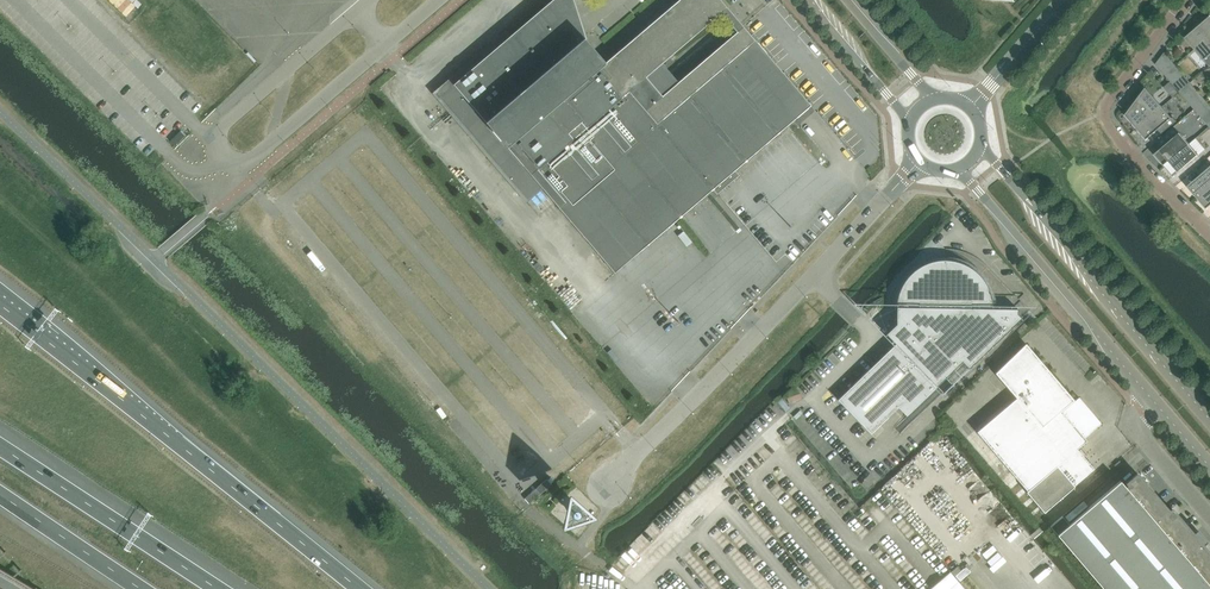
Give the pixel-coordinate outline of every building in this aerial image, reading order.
[(439,98),(451,112),(470,134),(480,146),(525,199),(540,186),(615,273),(713,190),(717,195),(718,194),(739,175),(735,170),(811,106),(747,30),(743,27),(725,42),(678,82),(662,64),(709,23),(727,8),(721,0),(679,0),(606,63),(587,40),(574,0),(553,0),(551,2),(511,35),(494,50),(492,58),(481,54),(475,72),(465,68),(462,78),(439,98)] [(1209,36),(1209,16),(1185,38),(1194,49),(1209,36)] [(1194,49),(1204,60),(1209,55),(1209,36),(1194,49)] [(1175,65),(1164,52),(1160,58),(1170,70),(1175,65)] [(1170,70),(1160,58),(1155,65),(1164,75),(1170,70)] [(1183,74),(1175,65),(1170,70),(1177,79),(1183,74)] [(1177,79),(1170,70),(1164,75),(1172,84),(1177,79)] [(1179,92),(1191,83),(1183,74),(1177,79),(1172,84),(1179,92)] [(1187,101),(1198,91),(1191,83),(1179,92),(1187,101)] [(1137,129),(1162,107),(1146,88),(1125,115),(1137,129)] [(1194,110),(1205,100),(1198,91),(1187,101),(1194,110)] [(1209,111),(1209,105),(1205,100),(1194,110),(1202,118),(1209,111)] [(1147,140),(1172,118),(1162,107),(1137,129),(1147,140)] [(1209,126),(1209,111),(1202,118),(1209,127),(1209,126)] [(181,130),(170,141),(175,146),(185,135),(181,130)] [(1166,164),(1189,144),(1180,133),(1156,153),(1166,164)] [(1174,177),(1199,155),(1189,144),(1166,164),(1169,168),(1167,170),(1174,177)] [(1209,186),(1209,167),(1189,185),(1199,196),(1209,186)] [(1209,206),(1209,186),(1199,196),(1202,200),(1200,201),(1207,209),(1209,206)] [(968,369),(1021,318),(1017,314),(1018,309),(993,309),(992,302),(991,295),(989,289),(985,283),(981,277),(977,273),(971,268),(965,265),(959,263),(953,261),(946,260),(939,261),(932,262),(927,264),(921,267),(915,270),(910,275),(905,280),(902,286),(899,292),(897,298),(896,305),(896,309),(910,309),(909,312),(906,311),(906,329),(891,343),(891,344),(893,342),(895,344),(838,400),(871,434),(898,407),(906,416),(962,362),(968,369)] [(1087,441),(1061,411),(1071,402),(1072,402),(1074,400),(1025,344),(995,373),(999,378),(1017,398),(977,432),(1027,492),(1026,492),(1044,513),(1074,487),(1074,486),(1094,469),(1077,449),(1087,441)] [(1172,509),(1169,511),(1137,474),(1126,484),(1127,485),(1125,487),(1120,481),(1069,525),(1062,517),(1050,527),(1103,588),(1209,588),(1209,554),(1172,509)] [(547,479),(525,498),(530,503),(552,485),(547,479)] [(951,572),(931,588),(965,588),(951,572)]
